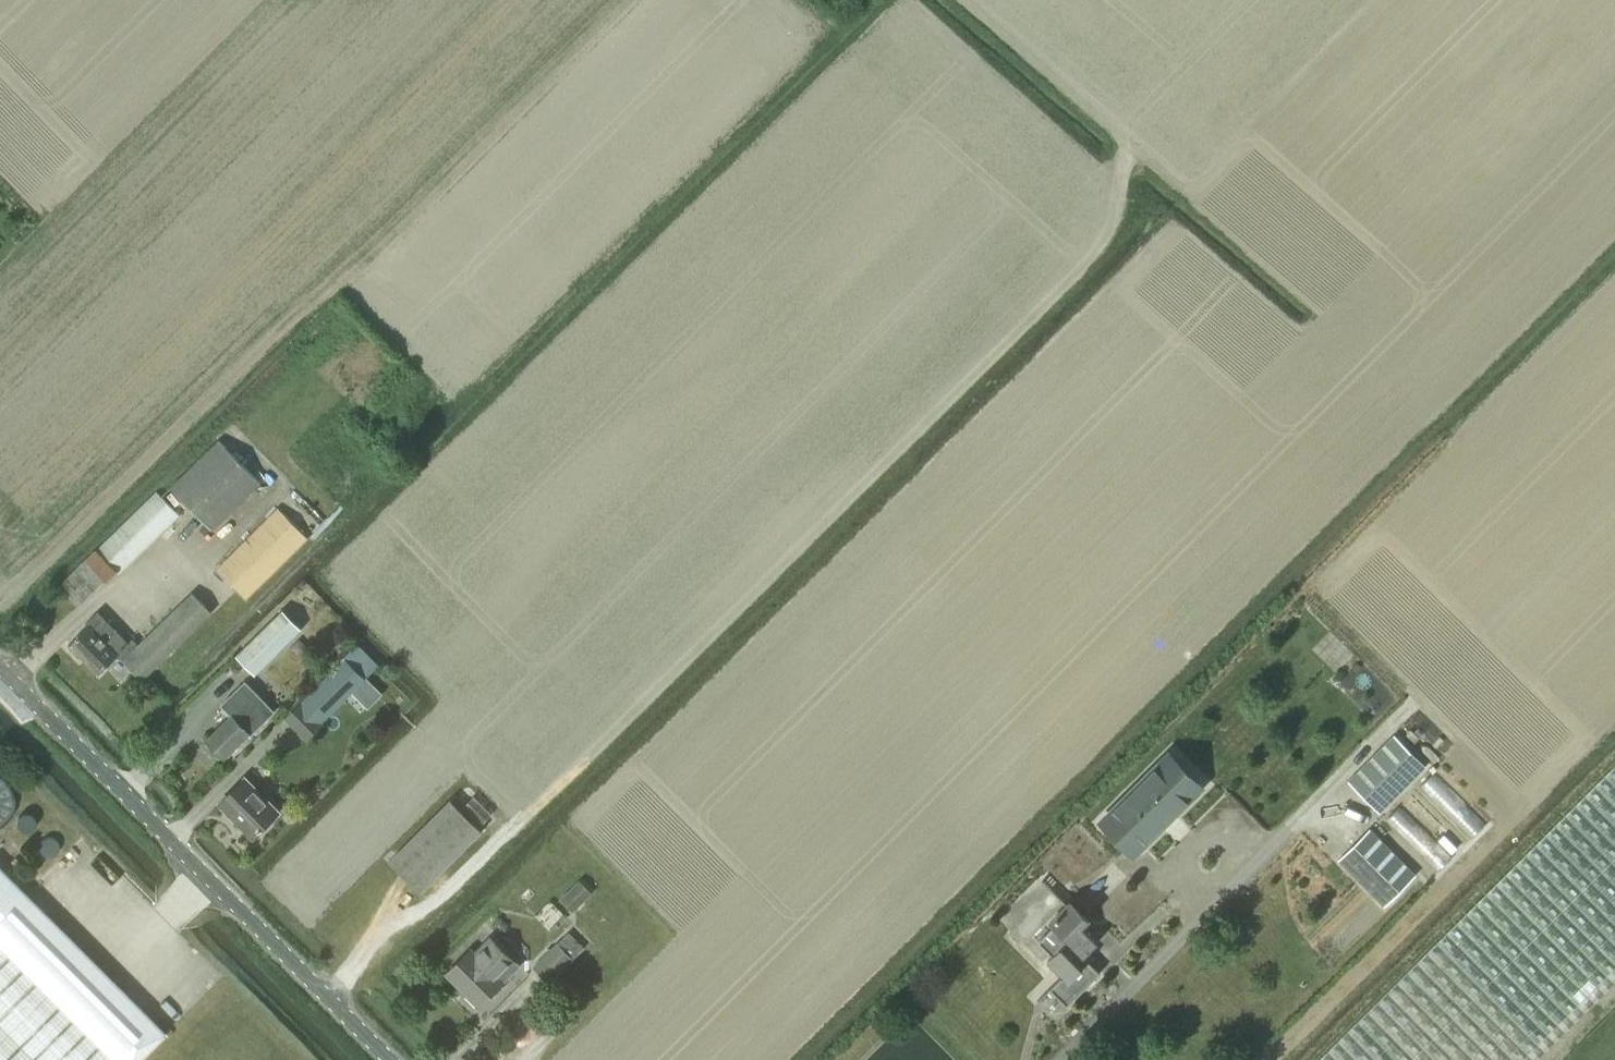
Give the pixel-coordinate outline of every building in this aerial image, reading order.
[(219,439),(170,486),(213,529),(261,482),(219,439)] [(178,527),(172,521),(180,513),(157,490),(97,548),(96,548),(59,584),(80,606),(117,570),(119,572),(160,533),(166,539),(178,527)] [(278,506),(215,568),(247,600),(309,538),(278,506)] [(118,654),(123,660),(141,678),(211,610),(193,592),(132,652),(126,646),(130,642),(114,626),(83,656),(99,672),(118,654)] [(283,608),(236,654),(255,674),(302,628),(283,608)] [(83,656),(114,626),(98,610),(86,622),(88,625),(70,642),(72,645),(69,648),(79,658),(82,655),(83,656)] [(302,701),(286,717),(307,739),(323,723),(321,721),(352,690),(368,706),(381,693),(366,677),(348,659),(333,673),(332,672),(329,675),(302,701)] [(232,715),(207,739),(224,758),(250,733),(251,734),(276,710),(245,679),(220,703),(232,715)] [(1394,733),(1348,779),(1380,811),(1426,765),(1394,733)] [(1146,840),(1177,809),(1188,798),(1185,795),(1198,782),(1172,757),(1159,769),(1156,766),(1114,808),(1117,811),(1105,824),(1130,850),(1143,837),(1146,840)] [(1614,980),(1614,764),(1317,1059),(1535,1059),(1614,980)] [(16,801),(15,796),(13,790),(11,785),(6,779),(1,775),(0,775),(0,828),(2,827),(7,822),(10,819),(13,813),(15,808),(16,802),(16,801)] [(279,810),(246,776),(219,803),(253,837),(279,810)] [(465,805),(482,823),(491,813),(474,796),(465,805)] [(420,892),(457,856),(482,830),(450,798),(388,860),(420,892)] [(1370,827),(1338,859),(1384,905),(1416,873),(1370,827)] [(15,856),(10,861),(15,866),(20,861),(15,856)] [(114,1059),(137,1059),(165,1032),(0,867),(0,946),(114,1059)] [(579,879),(560,898),(573,911),(592,892),(579,879)] [(1039,1001),(1051,989),(1067,1006),(1101,973),(1084,956),(1098,942),(1083,927),(1087,923),(1043,880),(1042,881),(1067,905),(1049,923),(1053,927),(1039,941),(1053,955),(1048,960),(1063,976),(1038,1000),(1039,1001)] [(573,957),(579,950),(584,946),(569,931),(557,942),(557,941),(532,966),(549,983),(567,965),(573,971),(580,964),(573,959),(574,958),(573,957)] [(478,1005),(492,991),(497,993),(503,987),(501,982),(503,980),(499,976),(515,961),(490,936),(475,952),(471,948),(446,973),(478,1005)] [(0,946),(0,1059),(114,1059),(0,946)]
